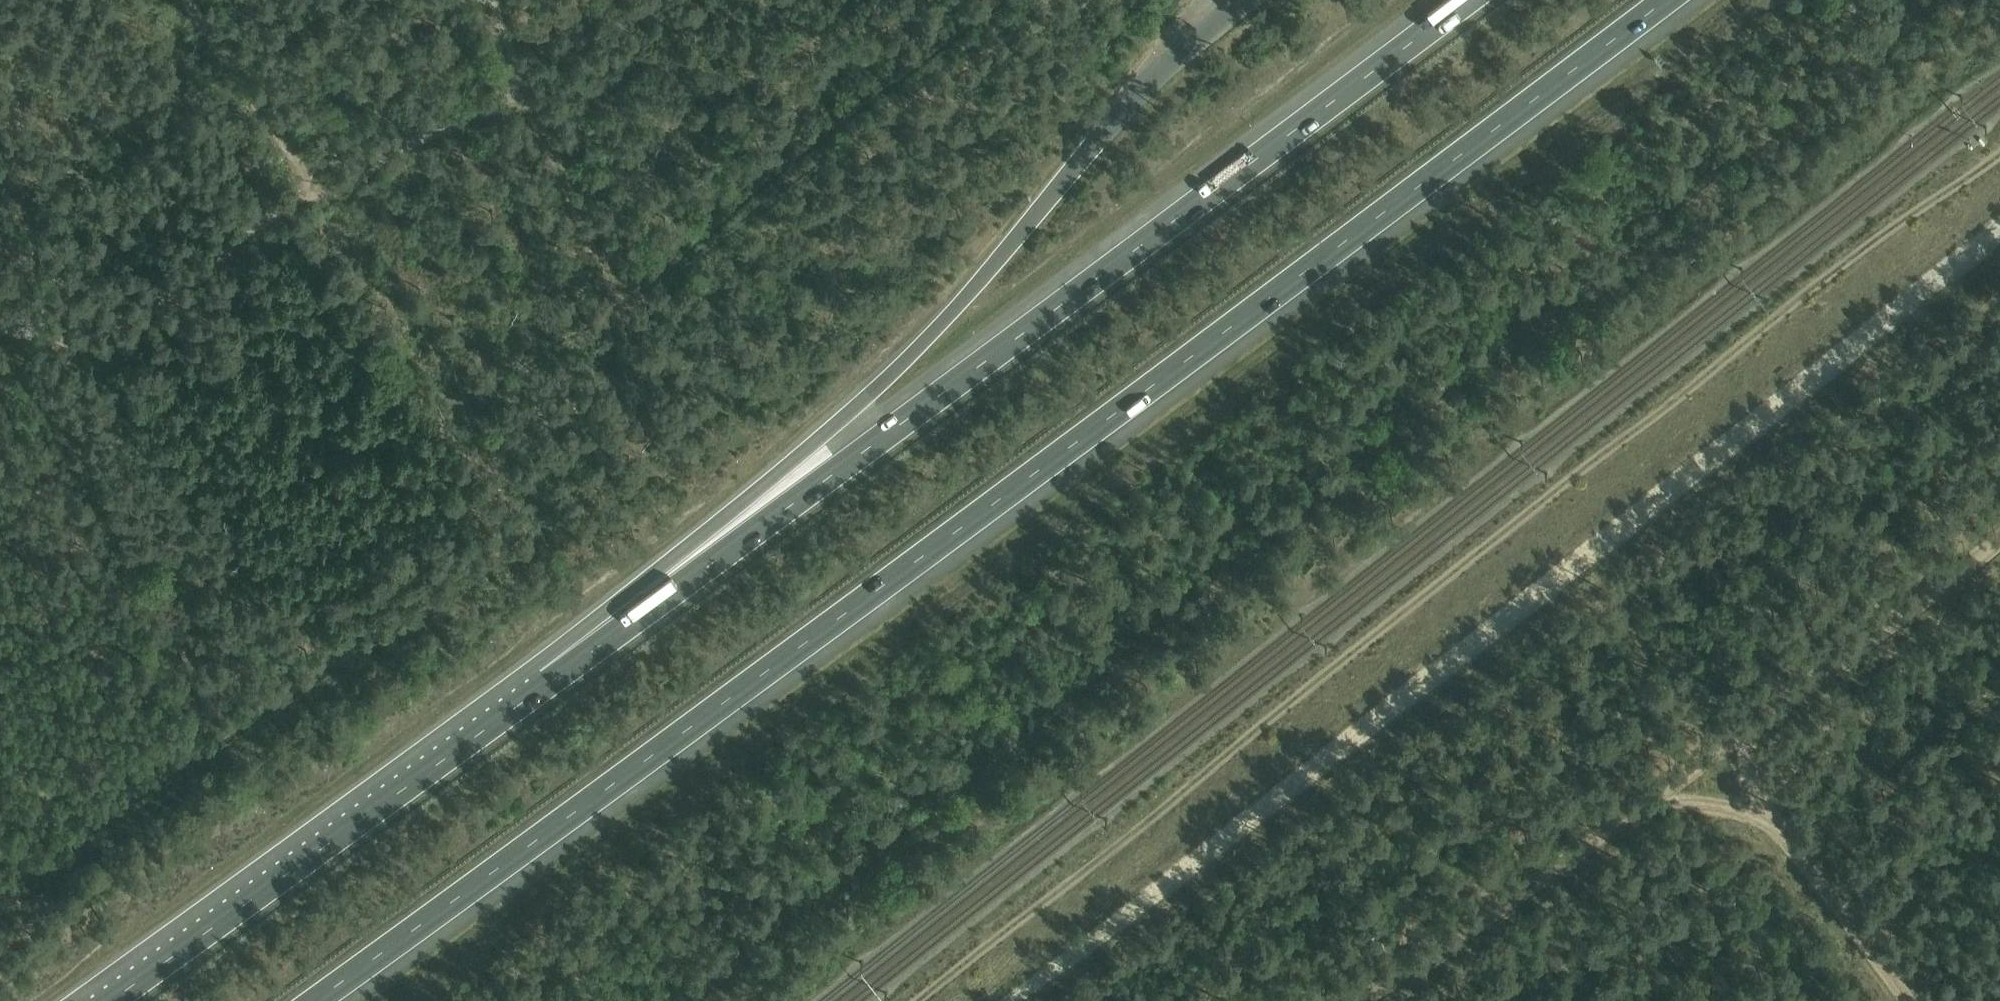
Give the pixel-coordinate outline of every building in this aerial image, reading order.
[(1170,33),(1179,42),(1201,21),(1192,12),(1170,33)]
